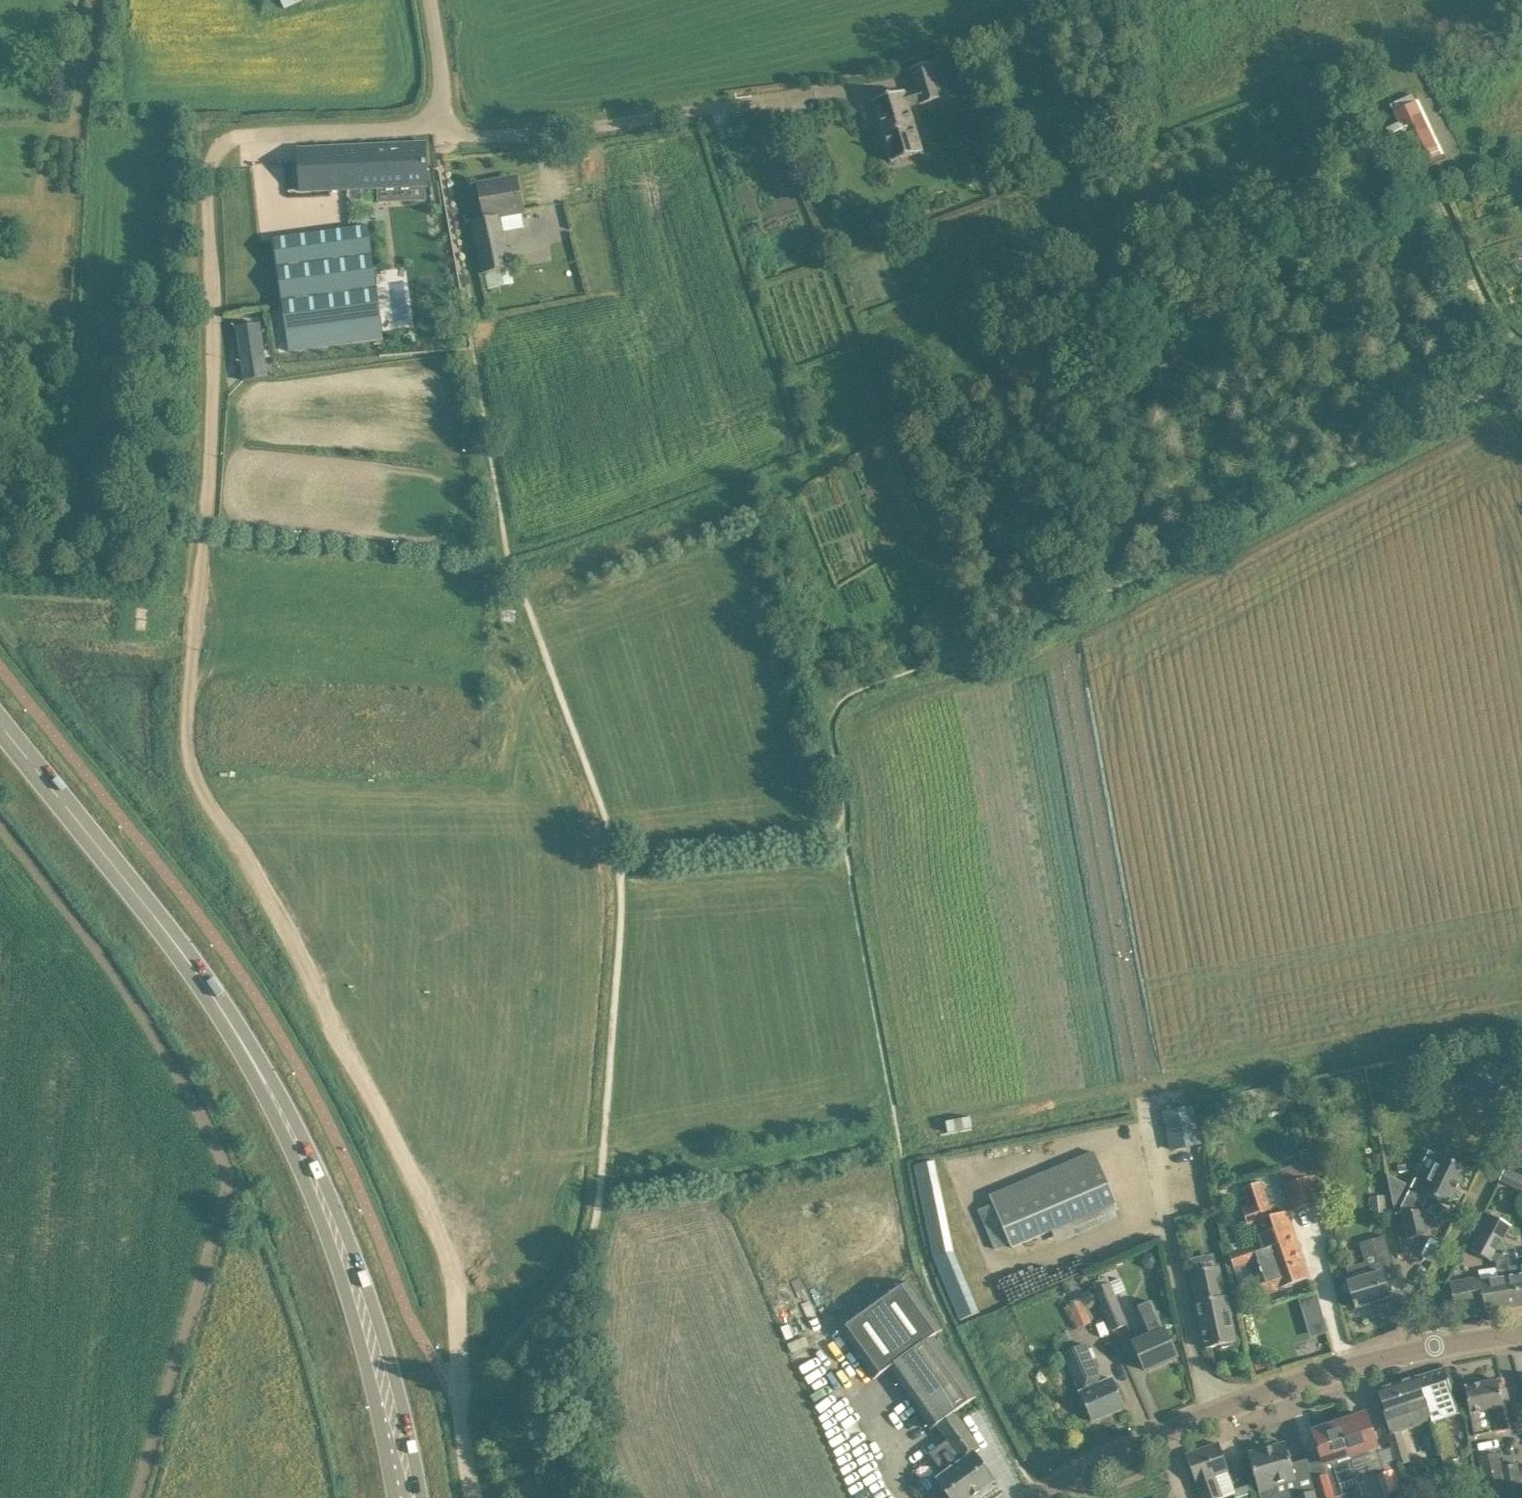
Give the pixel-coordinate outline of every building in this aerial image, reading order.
[(285,9),(303,0),(281,0),(285,9)] [(910,69),(911,73),(916,89),(905,93),(904,91),(874,100),(892,162),(922,153),(909,107),(921,103),(922,105),(944,98),(933,62),(910,69)] [(1416,102),(1382,118),(1388,129),(1377,134),(1382,146),(1393,141),(1407,171),(1441,155),(1416,102)] [(428,185),(428,181),(427,165),(426,145),(300,150),(301,191),(321,190),(428,185)] [(475,240),(481,273),(510,267),(501,215),(522,211),(516,178),(479,185),(485,218),(471,221),(475,240)] [(353,204),(275,213),(261,215),(278,351),(275,351),(277,365),(289,363),(423,343),(423,342),(455,337),(453,323),(421,327),(422,334),(412,336),(398,338),(395,309),(407,308),(405,282),(400,283),(396,236),(375,238),(379,285),(375,286),(371,238),(369,227),(356,229),(355,220),(367,218),(365,196),(353,197),(353,204)] [(238,326),(245,379),(269,376),(262,323),(238,326)] [(1473,1089),(1494,1100),(1505,1078),(1502,1076),(1504,1072),(1479,1060),(1477,1063),(1473,1061),(1467,1073),(1478,1079),(1473,1089)] [(1193,1108),(1185,1110),(1165,1114),(1173,1149),(1200,1144),(1193,1108)] [(984,1126),(1008,1122),(1006,1113),(983,1116),(984,1126)] [(1094,1152),(991,1195),(1013,1247),(1071,1223),(1076,1234),(1121,1216),(1094,1152)] [(1306,1153),(1300,1155),(1303,1165),(1308,1164),(1310,1163),(1306,1153)] [(1460,1166),(1459,1162),(1451,1158),(1447,1159),(1440,1156),(1430,1177),(1419,1172),(1401,1207),(1409,1238),(1427,1234),(1421,1209),(1428,1195),(1449,1205),(1467,1169),(1460,1166)] [(966,1303),(939,1159),(917,1164),(945,1307),(966,1303)] [(1303,1165),(1282,1173),(1286,1186),(1295,1211),(1318,1203),(1312,1185),(1315,1184),(1308,1164),(1303,1165)] [(1521,1190),(1521,1176),(1505,1168),(1500,1179),(1521,1190)] [(1386,1196),(1397,1202),(1406,1184),(1395,1179),(1386,1196)] [(1256,1225),(1262,1243),(1267,1257),(1297,1246),(1285,1213),(1274,1217),(1262,1182),(1243,1189),(1249,1206),(1243,1209),(1249,1227),(1256,1225)] [(1374,1214),(1387,1212),(1385,1195),(1371,1196),(1374,1214)] [(1476,1241),(1504,1255),(1510,1291),(1518,1291),(1521,1305),(1521,1257),(1516,1258),(1516,1248),(1503,1241),(1511,1226),(1490,1214),(1485,1223),(1483,1228),(1476,1241)] [(1228,1223),(1219,1227),(1223,1247),(1235,1243),(1228,1223)] [(1350,1282),(1347,1283),(1349,1289),(1355,1309),(1390,1297),(1381,1272),(1394,1268),(1383,1236),(1364,1242),(1358,1244),(1364,1263),(1368,1276),(1350,1282)] [(1504,1255),(1476,1241),(1471,1249),(1492,1261),(1492,1260),(1496,1262),(1500,1278),(1481,1281),(1481,1277),(1464,1280),(1450,1282),(1455,1306),(1484,1300),(1486,1312),(1521,1305),(1518,1291),(1510,1291),(1504,1255)] [(1262,1243),(1244,1250),(1230,1255),(1235,1268),(1254,1261),(1260,1277),(1259,1277),(1265,1294),(1308,1279),(1297,1246),(1267,1257),(1262,1243)] [(1143,1261),(1145,1266),(1151,1268),(1156,1266),(1158,1260),(1156,1255),(1150,1253),(1145,1255),(1143,1261)] [(1199,1302),(1197,1302),(1207,1348),(1221,1345),(1222,1348),(1233,1345),(1233,1342),(1235,1342),(1226,1296),(1224,1297),(1218,1267),(1192,1272),(1199,1302)] [(1106,1277),(1093,1283),(1113,1331),(1126,1325),(1106,1277)] [(946,1492),(950,1497),(972,1497),(996,1481),(976,1452),(979,1450),(954,1415),(977,1396),(933,1335),(942,1329),(908,1282),(840,1332),(874,1378),(887,1369),(932,1430),(938,1426),(963,1462),(937,1481),(946,1492)] [(1318,1298),(1300,1303),(1306,1324),(1324,1319),(1318,1298)] [(1068,1306),(1078,1328),(1091,1324),(1081,1300),(1068,1306)] [(1135,1343),(1138,1351),(1146,1370),(1176,1357),(1152,1301),(1135,1309),(1140,1320),(1142,1319),(1150,1336),(1135,1343)] [(1251,1357),(1255,1370),(1266,1367),(1262,1353),(1251,1357)] [(1092,1421),(1126,1407),(1113,1378),(1105,1359),(1072,1373),(1073,1375),(1059,1382),(1066,1398),(1060,1401),(1068,1419),(1088,1411),(1092,1421)] [(1417,1376),(1430,1420),(1431,1420),(1439,1449),(1440,1452),(1453,1448),(1445,1419),(1458,1415),(1448,1387),(1451,1386),(1444,1367),(1417,1376)] [(1377,1389),(1385,1414),(1382,1415),(1398,1464),(1409,1461),(1399,1431),(1431,1420),(1430,1420),(1417,1376),(1377,1389)] [(1465,1385),(1471,1414),(1475,1436),(1485,1433),(1508,1429),(1502,1399),(1508,1398),(1506,1389),(1500,1390),(1498,1379),(1465,1385)] [(1367,1414),(1340,1423),(1351,1454),(1377,1445),(1367,1414)] [(1316,1490),(1319,1497),(1335,1497),(1334,1495),(1341,1493),(1338,1483),(1357,1477),(1351,1454),(1340,1423),(1313,1432),(1328,1474),(1313,1479),(1316,1490)] [(1254,1472),(1259,1489),(1260,1495),(1263,1497),(1269,1497),(1271,1497),(1274,1495),(1276,1491),(1276,1490),(1275,1485),(1296,1479),(1285,1442),(1249,1453),(1254,1472)] [(1226,1461),(1219,1443),(1186,1455),(1197,1482),(1202,1497),(1222,1497),(1224,1497),(1215,1475),(1229,1470),(1226,1461)] [(1487,1497),(1521,1497),(1521,1482),(1518,1464),(1502,1467),(1499,1453),(1478,1457),(1487,1497)] [(1380,1475),(1388,1497),(1405,1497),(1397,1469),(1380,1475)]
